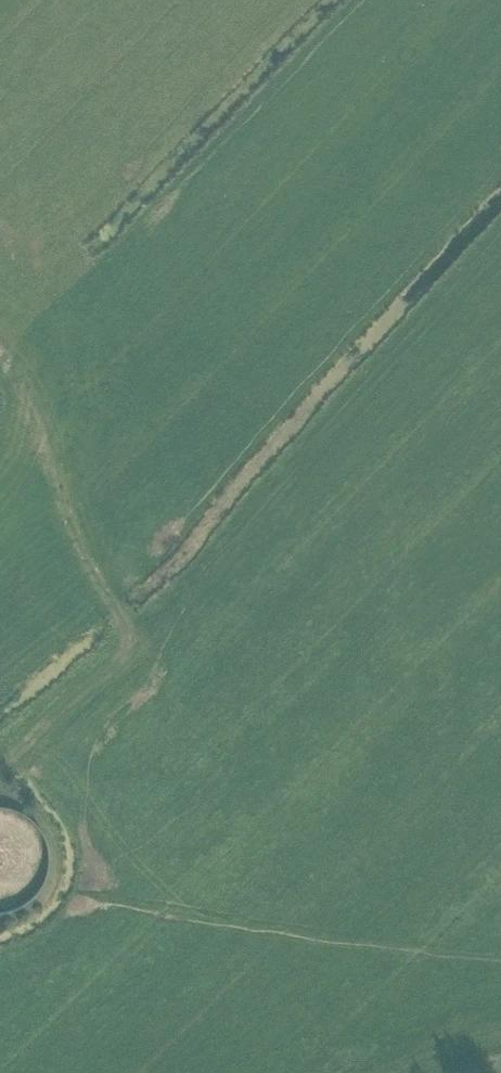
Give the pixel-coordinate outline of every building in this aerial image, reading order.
[(3,909),(12,906),(21,903),(29,897),(36,891),(41,883),(45,874),(48,865),(48,855),(47,846),(45,837),(40,828),(35,821),(28,814),(20,809),(11,806),(2,804),(0,804),(0,909),(3,909)]
